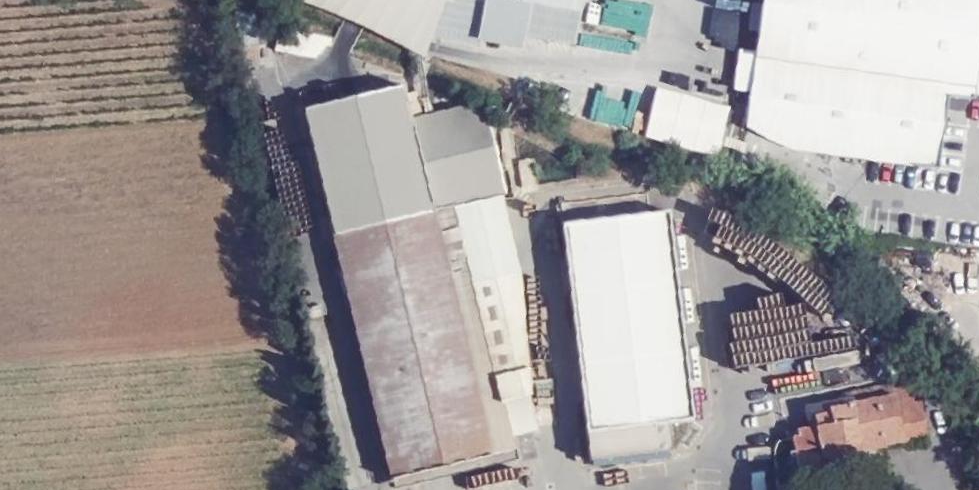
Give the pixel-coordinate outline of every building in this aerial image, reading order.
[(520,29),(570,38),(576,4),(557,0),(526,0),(520,29)] [(591,21),(647,32),(653,0),(595,0),(591,21)] [(756,70),(946,93),(974,97),(978,59),(978,0),(765,0),(756,70)] [(793,151),(936,171),(946,93),(756,70),(747,131),(793,151)] [(611,127),(630,132),(641,89),(622,84),(611,127)] [(405,85),(305,108),(389,474),(490,452),(433,206),(456,202),(430,90),(407,93),(405,85)] [(652,89),(642,140),(718,156),(728,104),(652,89)] [(393,485),(515,457),(456,202),(433,206),(490,452),(389,474),(393,485)] [(667,217),(563,229),(589,437),(693,424),(667,217)] [(816,412),(825,456),(860,449),(858,436),(882,433),(884,445),(904,442),(894,392),(829,404),(830,410),(816,412)] [(860,449),(884,445),(882,433),(858,436),(860,449)] [(540,460),(537,436),(520,438),(523,462),(540,460)]
